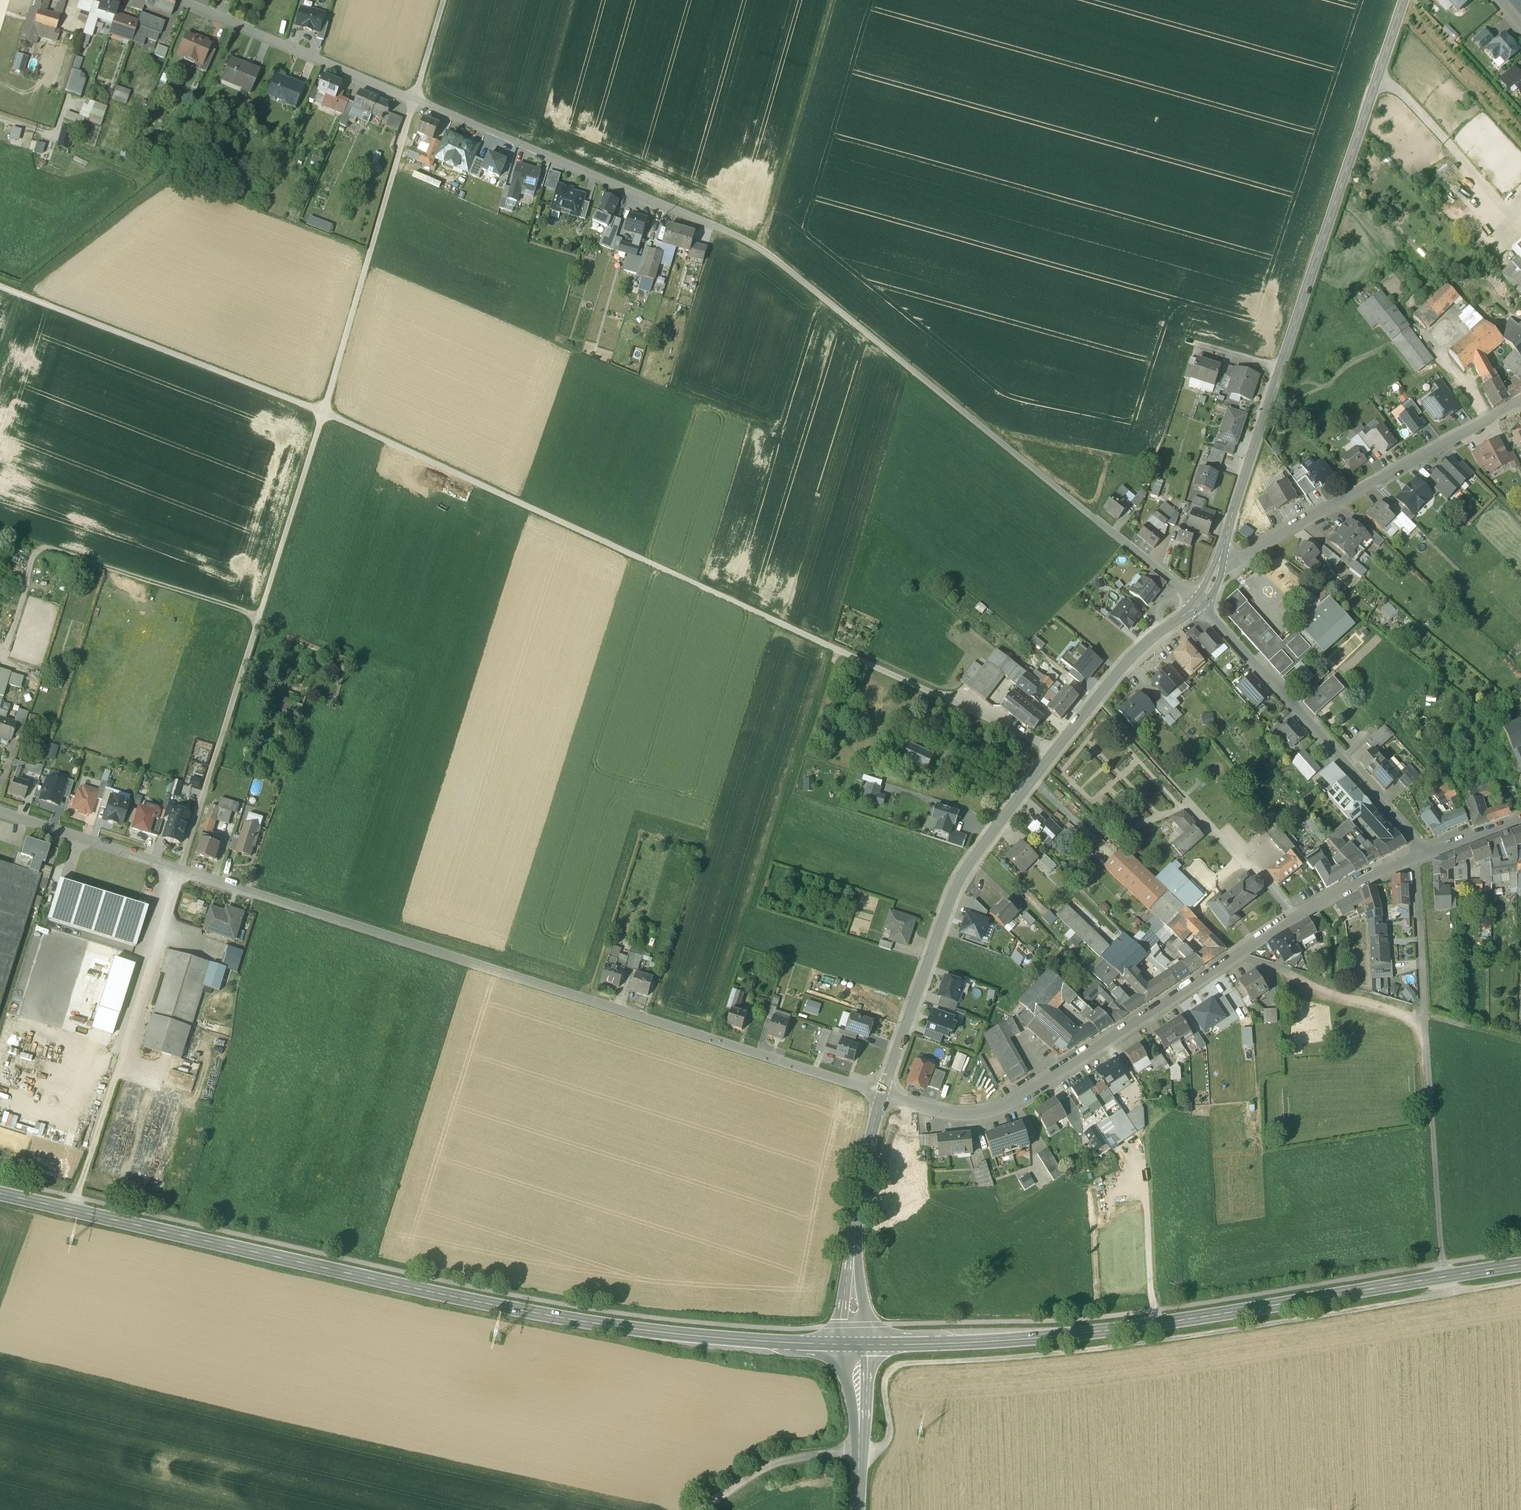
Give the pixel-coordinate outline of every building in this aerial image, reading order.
[(49,0),(37,0),(34,10),(37,12),(44,14),(44,13),(45,8),(46,9),(49,0)] [(98,11),(116,17),(116,16),(122,0),(101,0),(98,11)] [(146,0),(134,0),(132,8),(142,11),(145,5),(147,0),(146,0)] [(147,0),(145,5),(172,15),(176,2),(172,0),(146,0),(147,0)] [(1457,12),(1471,0),(1447,0),(1457,12)] [(62,10),(56,8),(53,16),(59,19),(60,19),(62,10)] [(31,9),(24,32),(22,40),(36,44),(38,37),(31,34),(34,24),(37,12),(34,10),(31,9)] [(325,14),(310,10),(310,11),(302,9),(297,25),(305,28),(304,29),(312,31),(312,30),(319,32),(320,32),(323,21),(325,14)] [(90,13),(81,11),(78,20),(86,24),(90,13)] [(44,14),(37,12),(34,24),(56,31),(59,19),(53,16),(46,14),(44,13),(44,14)] [(165,22),(141,13),(138,23),(132,42),(143,46),(146,38),(148,30),(158,34),(161,35),(165,22)] [(97,16),(91,14),(86,27),(93,29),(97,16)] [(138,23),(116,16),(116,17),(110,34),(132,42),(138,23)] [(329,23),(323,21),(320,32),(319,32),(317,38),(324,40),(329,23)] [(56,31),(34,24),(31,34),(38,37),(52,41),(56,31)] [(158,34),(148,30),(146,38),(156,41),(158,34)] [(1485,32),(1474,41),(1482,51),(1493,42),(1485,32)] [(1505,35),(1486,51),(1495,61),(1499,57),(1505,64),(1519,52),(1505,35)] [(199,41),(186,36),(183,44),(184,44),(180,53),(196,59),(195,62),(201,65),(202,65),(206,55),(205,54),(207,48),(208,46),(206,45),(206,43),(199,40),(199,41)] [(168,49),(158,45),(155,55),(164,59),(168,49)] [(215,51),(207,48),(205,54),(206,55),(202,65),(201,65),(199,70),(206,73),(215,51)] [(25,61),(19,59),(16,70),(17,70),(21,71),(23,72),(25,61)] [(260,71),(244,64),(243,65),(230,59),(222,77),(242,86),(240,90),(250,94),(260,71)] [(82,73),(72,69),(65,92),(80,98),(86,81),(81,78),(82,73)] [(1514,69),(1500,81),(1508,90),(1515,84),(1513,81),(1519,75),(1514,69)] [(1513,81),(1515,84),(1520,89),(1520,74),(1519,75),(1513,81)] [(289,80),(276,75),(268,92),(288,101),(286,104),(296,109),(306,86),(290,79),(289,80)] [(343,84),(325,76),(320,89),(319,92),(326,95),(336,99),(340,91),(343,84)] [(130,92),(116,87),(112,99),(125,105),(130,92)] [(320,89),(314,87),(309,99),(315,101),(315,100),(319,92),(320,89)] [(336,99),(326,95),(323,104),(322,105),(344,115),(349,102),(342,98),(344,92),(340,91),(336,99)] [(379,99),(361,91),(355,104),(354,108),(372,116),(373,115),(379,100),(379,99)] [(326,95),(319,92),(315,100),(323,104),(326,95)] [(100,127),(107,107),(86,99),(80,116),(67,112),(64,119),(81,125),(83,125),(85,121),(100,127)] [(385,103),(379,100),(373,115),(382,119),(384,116),(389,113),(385,103)] [(344,115),(340,124),(346,127),(350,118),(351,115),(354,108),(355,104),(349,102),(344,115)] [(372,116),(354,108),(351,115),(354,117),(369,123),(372,116)] [(392,114),(386,127),(398,132),(403,119),(392,114)] [(440,125),(424,119),(417,134),(433,141),(440,125)] [(58,146),(68,148),(73,128),(63,125),(58,146)] [(20,141),(23,129),(13,126),(10,138),(20,141)] [(446,134),(441,144),(447,147),(451,138),(453,137),(446,134)] [(458,139),(453,137),(451,138),(447,147),(442,158),(443,161),(464,169),(469,156),(472,149),(471,146),(467,145),(465,146),(464,148),(458,145),(459,141),(458,139)] [(433,141),(426,156),(435,159),(436,157),(441,144),(433,141)] [(441,144),(436,157),(443,161),(442,158),(447,147),(441,144)] [(426,156),(411,149),(407,157),(431,168),(435,159),(426,156)] [(382,154),(377,152),(372,163),(377,165),(382,154)] [(507,161),(490,154),(483,171),(500,178),(507,161)] [(475,158),(469,156),(464,169),(467,171),(470,170),(475,158)] [(486,163),(475,158),(468,174),(479,179),(486,163)] [(511,189),(508,200),(517,203),(521,189),(535,193),(541,172),(518,165),(511,189)] [(545,188),(557,191),(561,175),(550,172),(545,188)] [(505,187),(499,209),(505,210),(508,200),(511,189),(505,187)] [(567,189),(559,187),(551,217),(559,220),(562,210),(578,215),(582,202),(584,197),(566,191),(567,189)] [(619,201),(605,195),(598,212),(605,215),(612,218),(612,217),(619,201)] [(589,205),(582,202),(578,215),(578,218),(585,220),(589,205)] [(605,215),(598,212),(593,222),(601,225),(605,215)] [(612,218),(605,215),(601,225),(607,228),(602,246),(613,250),(621,221),(612,217),(612,218)] [(648,220),(630,215),(625,232),(635,235),(643,237),(648,220)] [(332,226),(310,217),(307,225),(329,233),(332,226)] [(682,230),(668,226),(663,244),(669,246),(670,244),(677,246),(682,230)] [(695,234),(682,230),(677,246),(684,249),(684,251),(690,252),(692,245),(695,234)] [(643,237),(635,235),(632,246),(640,248),(643,237)] [(622,240),(616,238),(613,250),(619,252),(621,243),(622,240)] [(1512,250),(1519,258),(1520,260),(1520,242),(1512,250)] [(621,243),(619,252),(629,255),(637,257),(640,248),(632,246),(621,243)] [(669,246),(663,244),(659,243),(656,252),(662,254),(659,265),(671,268),(677,246),(670,244),(669,246)] [(707,249),(692,245),(690,252),(688,257),(703,262),(707,249)] [(637,275),(637,276),(642,277),(650,250),(651,250),(645,248),(642,258),(637,275)] [(650,250),(642,277),(654,281),(659,265),(662,254),(656,252),(651,250),(650,250)] [(629,255),(624,271),(637,275),(642,258),(637,257),(629,255)] [(1517,259),(1501,274),(1520,295),(1520,264),(1517,259)] [(654,281),(642,277),(639,290),(650,293),(654,281)] [(1462,300),(1447,285),(1420,311),(1432,323),(1452,303),(1456,306),(1462,300)] [(1433,361),(1382,292),(1357,310),(1371,329),(1378,324),(1416,374),(1433,361)] [(1462,300),(1456,306),(1463,314),(1470,308),(1462,301),(1462,300)] [(1486,324),(1470,308),(1463,314),(1462,316),(1476,332),(1486,324)] [(1420,311),(1413,317),(1425,329),(1432,323),(1420,311)] [(1511,320),(1496,334),(1503,342),(1519,328),(1511,320)] [(1496,334),(1486,324),(1476,332),(1472,334),(1488,354),(1503,342),(1496,334)] [(1519,328),(1503,342),(1515,353),(1520,358),(1520,326),(1519,328)] [(1472,334),(1449,353),(1464,372),(1473,365),(1482,359),(1488,354),(1472,334)] [(1515,353),(1511,358),(1510,357),(1504,364),(1520,380),(1520,359),(1520,358),(1515,353)] [(1491,373),(1482,359),(1473,365),(1481,379),(1491,373)] [(1209,364),(1197,360),(1195,366),(1191,380),(1203,383),(1209,364)] [(1189,364),(1184,378),(1191,380),(1195,366),(1189,364)] [(1221,368),(1209,364),(1203,383),(1214,387),(1215,387),(1219,374),(1221,368)] [(1236,368),(1229,366),(1226,376),(1226,377),(1233,379),(1233,378),(1236,368)] [(1259,376),(1236,368),(1233,378),(1237,379),(1231,394),(1251,401),(1259,376)] [(1505,394),(1498,380),(1493,372),(1491,373),(1481,379),(1485,386),(1482,387),(1493,409),(1509,400),(1505,394)] [(1226,376),(1219,374),(1215,387),(1221,389),(1226,377),(1226,376)] [(1191,380),(1184,378),(1182,385),(1188,387),(1191,380)] [(1203,383),(1191,380),(1188,387),(1200,391),(1203,383)] [(1455,400),(1441,380),(1434,386),(1440,393),(1441,393),(1449,404),(1455,400)] [(1214,387),(1203,383),(1200,391),(1212,394),(1214,387)] [(1505,394),(1509,400),(1516,397),(1520,394),(1520,386),(1505,394)] [(1221,389),(1215,387),(1214,387),(1212,394),(1219,396),(1221,389)] [(1440,393),(1424,406),(1435,421),(1439,422),(1443,419),(1443,415),(1451,409),(1451,407),(1449,404),(1441,393),(1440,393)] [(1421,414),(1411,401),(1402,407),(1406,413),(1407,412),(1407,413),(1411,411),(1416,418),(1421,414)] [(1246,416),(1229,411),(1219,439),(1227,442),(1236,445),(1246,416)] [(1411,411),(1407,413),(1407,412),(1406,413),(1397,420),(1401,427),(1405,425),(1413,436),(1420,430),(1423,427),(1416,418),(1411,411)] [(1369,436),(1369,437),(1375,446),(1382,454),(1395,445),(1381,427),(1369,436)] [(1369,436),(1365,431),(1358,436),(1369,450),(1375,446),(1369,437),(1369,436)] [(1361,456),(1369,450),(1358,436),(1350,442),(1356,450),(1361,456)] [(1498,441),(1478,451),(1480,454),(1486,465),(1487,466),(1491,473),(1509,464),(1510,463),(1507,457),(1498,441)] [(1236,445),(1227,442),(1225,447),(1227,447),(1225,453),(1233,456),(1236,445)] [(1225,447),(1215,444),(1213,449),(1225,453),(1227,447),(1225,447)] [(1225,453),(1213,449),(1209,463),(1220,466),(1225,453)] [(1356,450),(1342,460),(1346,465),(1345,466),(1349,471),(1350,470),(1351,472),(1365,462),(1361,456),(1356,450)] [(1480,454),(1474,457),(1480,469),(1486,465),(1480,454)] [(1513,454),(1507,457),(1510,463),(1509,464),(1512,469),(1519,465),(1513,454)] [(1311,460),(1302,466),(1309,476),(1306,478),(1313,487),(1314,486),(1319,483),(1322,487),(1333,478),(1331,475),(1332,475),(1324,465),(1323,465),(1321,463),(1316,467),(1311,460)] [(1458,468),(1450,460),(1441,469),(1459,487),(1469,478),(1458,468)] [(1473,474),(1463,463),(1458,468),(1469,478),(1473,474)] [(1218,474),(1201,468),(1195,487),(1211,493),(1218,474)] [(1459,487),(1441,469),(1432,478),(1440,486),(1450,496),(1459,487)] [(1306,478),(1297,485),(1306,497),(1316,489),(1314,486),(1313,487),(1306,478)] [(1424,488),(1416,480),(1406,490),(1423,506),(1428,500),(1427,499),(1431,495),(1424,488)] [(1286,482),(1267,493),(1268,494),(1275,508),(1277,511),(1297,500),(1286,482)] [(1152,497),(1158,499),(1163,485),(1157,483),(1152,497)] [(1435,490),(1429,483),(1424,488),(1431,495),(1434,498),(1439,493),(1435,490)] [(1450,496),(1440,486),(1435,490),(1439,493),(1446,500),(1450,496)] [(1122,487),(1115,495),(1122,501),(1129,493),(1122,487)] [(1406,490),(1396,500),(1404,508),(1411,514),(1412,514),(1416,510),(1417,511),(1423,506),(1406,490)] [(1129,493),(1122,501),(1129,507),(1131,504),(1136,498),(1129,493)] [(1145,498),(1139,493),(1136,498),(1131,504),(1137,509),(1145,498)] [(1268,494),(1257,500),(1265,514),(1275,508),(1268,494)] [(1122,501),(1115,495),(1104,509),(1118,520),(1129,507),(1122,501)] [(1206,502),(1194,498),(1192,505),(1203,509),(1206,502)] [(1176,512),(1165,503),(1159,511),(1170,520),(1176,512)] [(1389,511),(1381,503),(1374,511),(1375,512),(1368,519),(1382,531),(1383,531),(1386,534),(1391,529),(1387,525),(1394,518),(1388,512),(1389,511)] [(1203,509),(1192,505),(1190,511),(1195,513),(1201,515),(1203,509)] [(1411,514),(1404,508),(1400,512),(1404,516),(1411,522),(1415,517),(1412,514),(1411,514)] [(1215,512),(1203,509),(1201,515),(1213,519),(1215,512)] [(1170,520),(1159,511),(1154,516),(1165,525),(1166,525),(1167,524),(1170,520)] [(1170,520),(1167,524),(1175,527),(1179,514),(1176,512),(1170,520)] [(1201,515),(1195,513),(1193,519),(1189,529),(1196,531),(1195,532),(1207,536),(1213,519),(1201,515)] [(1165,525),(1154,516),(1148,524),(1164,537),(1168,527),(1166,525),(1165,525)] [(1411,522),(1404,516),(1400,520),(1410,531),(1415,526),(1411,522)] [(1364,534),(1349,521),(1340,532),(1364,553),(1373,542),(1364,534)] [(1164,537),(1148,524),(1138,536),(1154,549),(1164,537)] [(1189,529),(1181,527),(1176,542),(1190,547),(1195,532),(1196,531),(1189,529)] [(1384,542),(1369,529),(1364,534),(1373,542),(1379,548),(1384,542)] [(1364,553),(1340,532),(1330,543),(1345,555),(1354,564),(1355,563),(1364,553)] [(1319,554),(1307,543),(1295,558),(1314,573),(1320,565),(1314,560),(1319,554)] [(1333,555),(1324,547),(1320,551),(1329,559),(1333,555)] [(1340,561),(1333,555),(1329,559),(1337,566),(1340,561)] [(1345,555),(1340,561),(1350,569),(1354,564),(1345,555)] [(1366,573),(1355,563),(1354,564),(1350,569),(1362,578),(1366,573)] [(1167,584),(1152,572),(1148,578),(1153,581),(1150,585),(1159,593),(1167,584)] [(1143,580),(1136,589),(1134,588),(1130,593),(1135,597),(1135,596),(1148,606),(1159,593),(1150,585),(1143,580)] [(1300,627),(1283,643),(1247,603),(1248,603),(1237,591),(1223,604),(1232,613),(1227,617),(1269,663),(1280,677),(1310,650),(1316,645),(1300,627)] [(1324,591),(1316,599),(1320,603),(1328,595),(1324,591)] [(1330,599),(1299,627),(1300,627),(1316,645),(1310,650),(1318,658),(1323,654),(1324,654),(1355,626),(1330,599)] [(1390,602),(1383,609),(1392,618),(1399,612),(1390,602)] [(1140,616),(1123,603),(1112,616),(1112,617),(1123,626),(1128,630),(1131,627),(1132,628),(1135,625),(1134,624),(1140,616)] [(1112,616),(1110,615),(1106,620),(1120,631),(1123,626),(1112,617),(1112,616)] [(1202,637),(1194,629),(1186,636),(1187,638),(1194,645),(1199,641),(1199,640),(1202,637)] [(1202,637),(1199,640),(1199,641),(1212,655),(1223,645),(1210,630),(1202,637)] [(1033,643),(1043,648),(1046,643),(1036,638),(1033,643)] [(1187,638),(1180,644),(1184,648),(1186,645),(1194,654),(1199,650),(1194,645),(1187,638)] [(1184,648),(1176,655),(1192,673),(1203,664),(1194,654),(1186,645),(1184,648)] [(1068,652),(1061,660),(1073,670),(1075,672),(1079,668),(1089,675),(1094,669),(1096,670),(1102,663),(1084,649),(1081,652),(1076,649),(1071,655),(1068,652)] [(1018,667),(997,650),(987,662),(1003,675),(1008,679),(1018,667)] [(975,662),(960,681),(968,687),(983,668),(975,662)] [(983,668),(968,687),(984,700),(1003,675),(987,662),(983,668)] [(1169,667),(1152,683),(1167,699),(1177,690),(1175,688),(1182,682),(1169,667)] [(1073,670),(1069,675),(1081,684),(1089,675),(1079,668),(1075,672),(1073,670)] [(1324,668),(1320,672),(1325,677),(1329,674),(1324,668)] [(1059,677),(1051,670),(1047,675),(1055,682),(1059,677)] [(3,697),(7,684),(11,674),(0,671),(0,697),(3,697)] [(1320,672),(1311,681),(1315,686),(1325,677),(1320,672)] [(22,678),(11,674),(7,684),(19,688),(22,678)] [(1027,674),(1017,687),(1030,697),(1030,696),(1039,684),(1027,674)] [(1251,676),(1239,687),(1257,707),(1269,697),(1251,676)] [(1333,677),(1304,703),(1315,715),(1329,702),(1330,703),(1344,690),(1333,677)] [(1053,684),(1045,678),(1039,684),(1048,691),(1053,684)] [(1182,682),(1175,688),(1177,690),(1181,695),(1187,690),(1188,691),(1189,690),(1182,682)] [(1048,691),(1039,684),(1030,696),(1039,703),(1045,694),(1048,691)] [(1030,697),(1017,687),(1013,693),(1031,708),(1039,703),(1030,696),(1030,697)] [(1066,688),(1057,699),(1070,709),(1078,698),(1066,688)] [(1057,699),(1048,691),(1045,694),(1054,702),(1057,699)] [(1031,708),(1013,693),(1001,707),(1015,718),(1022,709),(1027,713),(1031,708)] [(1153,707),(1140,693),(1119,712),(1132,727),(1153,708),(1153,707)] [(1054,702),(1048,709),(1061,719),(1070,709),(1057,699),(1054,702)] [(1173,710),(1163,699),(1157,703),(1176,724),(1183,717),(1175,708),(1173,710)] [(1176,724),(1157,703),(1153,707),(1153,708),(1171,728),(1176,724)] [(1027,713),(1022,721),(1024,723),(1034,731),(1044,718),(1031,708),(1027,713)] [(28,713),(18,709),(14,723),(17,724),(15,729),(22,732),(28,713)] [(1022,709),(1015,718),(1020,722),(1021,723),(1022,721),(1027,713),(1022,709)] [(1213,724),(1213,715),(1204,715),(1204,725),(1213,724)] [(0,718),(0,737),(2,737),(11,740),(15,729),(17,724),(14,723),(0,718)] [(1305,737),(1291,721),(1283,728),(1279,732),(1293,747),(1305,737)] [(1503,729),(1507,739),(1512,751),(1519,748),(1520,747),(1520,721),(1503,729)] [(1279,724),(1270,731),(1274,736),(1279,732),(1283,728),(1279,724)] [(1385,726),(1366,743),(1372,750),(1373,750),(1375,752),(1393,735),(1385,726)] [(54,760),(60,746),(51,743),(46,757),(54,760)] [(934,756),(910,745),(903,761),(927,773),(934,756)] [(1519,748),(1512,751),(1517,761),(1520,771),(1520,752),(1519,748)] [(1372,750),(1359,762),(1372,776),(1372,777),(1386,764),(1375,752),(1373,750),(1372,750)] [(1312,760),(1304,751),(1294,759),(1302,769),(1312,760)] [(25,764),(14,760),(12,767),(17,769),(17,768),(23,770),(25,764)] [(1505,766),(1510,778),(1520,774),(1520,771),(1517,761),(1505,766)] [(36,767),(28,764),(25,771),(34,774),(36,767)] [(43,766),(37,764),(36,767),(34,774),(40,776),(43,766)] [(1333,764),(1313,781),(1318,786),(1338,769),(1333,764)] [(1386,764),(1372,777),(1373,777),(1382,787),(1385,791),(1398,780),(1399,779),(1397,777),(1386,764)] [(1421,779),(1410,765),(1406,769),(1417,782),(1421,779)] [(23,770),(17,768),(17,769),(14,779),(20,781),(23,770)] [(1338,769),(1318,786),(1327,796),(1346,779),(1338,769)] [(1406,769),(1397,777),(1399,779),(1398,780),(1407,789),(1417,782),(1406,769)] [(937,777),(929,773),(924,784),(932,787),(937,777)] [(804,778),(804,791),(812,791),(812,778),(804,778)] [(20,781),(14,779),(9,794),(24,799),(29,783),(20,781)] [(45,789),(41,800),(58,806),(61,796),(64,785),(47,779),(45,789)] [(1371,806),(1346,779),(1327,796),(1350,822),(1352,824),(1364,812),(1371,807),(1371,806)] [(67,780),(61,796),(68,799),(74,782),(67,780)] [(107,783),(101,781),(98,792),(96,798),(101,800),(105,790),(107,783)] [(171,795),(177,797),(181,783),(175,782),(171,795)] [(1450,783),(1419,805),(1426,814),(1432,810),(1433,810),(1446,801),(1450,799),(1456,796),(1450,783)] [(880,787),(869,784),(864,800),(882,805),(884,797),(878,795),(880,787)] [(1496,784),(1468,793),(1471,801),(1480,798),(1499,793),(1496,784)] [(34,798),(41,800),(45,789),(37,786),(34,798)] [(98,792),(87,789),(86,792),(78,790),(72,808),(91,814),(96,798),(98,792)] [(113,792),(105,790),(101,800),(100,807),(107,809),(111,797),(113,792)] [(1456,796),(1450,799),(1455,810),(1461,808),(1456,796)] [(111,797),(107,809),(104,820),(121,825),(128,803),(111,797)] [(1471,801),(1466,802),(1474,828),(1488,823),(1485,815),(1480,798),(1471,801)] [(1507,807),(1510,815),(1520,811),(1520,804),(1520,802),(1507,807)] [(163,819),(169,821),(172,810),(174,805),(169,803),(163,819)] [(206,805),(197,834),(201,835),(210,837),(216,820),(219,808),(211,806),(210,807),(206,805)] [(960,813),(936,806),(932,819),(939,821),(936,833),(948,837),(949,837),(950,832),(952,826),(955,827),(960,813)] [(157,810),(148,807),(145,809),(145,810),(154,813),(153,817),(157,818),(158,813),(157,810)] [(1393,832),(1371,807),(1364,812),(1387,837),(1393,832)] [(1507,807),(1485,815),(1488,823),(1510,815),(1507,807)] [(145,810),(139,808),(132,829),(147,834),(153,817),(154,813),(145,810)] [(232,812),(219,808),(216,820),(228,824),(232,812)] [(1426,814),(1421,818),(1429,829),(1435,839),(1436,838),(1448,831),(1449,831),(1448,831),(1455,828),(1456,828),(1467,823),(1468,823),(1463,811),(1463,812),(1461,808),(1455,810),(1453,811),(1454,816),(1441,821),(1433,810),(1432,810),(1426,814)] [(189,815),(172,810),(169,821),(163,840),(179,845),(189,815)] [(1184,812),(1173,818),(1179,825),(1189,817),(1184,812)] [(264,818),(249,814),(246,823),(261,828),(264,818)] [(1046,823),(1038,816),(1032,822),(1034,824),(1028,830),(1044,846),(1050,839),(1052,842),(1058,835),(1052,830),(1052,829),(1050,827),(1047,824),(1046,823)] [(157,818),(153,817),(147,834),(157,837),(162,820),(157,818)] [(1189,817),(1179,825),(1187,833),(1194,827),(1194,828),(1196,826),(1189,817)] [(1054,822),(1050,819),(1046,823),(1047,824),(1050,827),(1054,822)] [(1063,831),(1054,822),(1050,827),(1052,829),(1052,830),(1058,835),(1063,831)] [(1344,826),(1329,839),(1341,854),(1347,848),(1340,840),(1355,827),(1352,824),(1350,822),(1344,826)] [(246,823),(245,823),(240,841),(236,852),(251,857),(254,847),(255,848),(261,828),(246,823)] [(1296,850),(1273,823),(1264,830),(1280,851),(1281,850),(1286,857),(1287,856),(1294,850),(1295,851),(1296,850)] [(1187,833),(1172,846),(1182,857),(1204,838),(1194,828),(1194,827),(1187,833)] [(1511,832),(1510,832),(1517,847),(1520,846),(1520,828),(1511,832)] [(1327,839),(1319,829),(1314,833),(1322,843),(1327,839)] [(1368,840),(1359,829),(1356,832),(1365,843),(1366,842),(1368,840)] [(1387,837),(1373,849),(1380,859),(1391,855),(1406,845),(1394,831),(1393,832),(1387,837)] [(967,837),(950,832),(949,837),(948,837),(946,843),(963,849),(967,837)] [(1517,847),(1510,832),(1499,837),(1502,844),(1508,860),(1510,859),(1511,863),(1517,862),(1517,859),(1517,847)] [(1159,848),(1162,840),(1154,837),(1151,846),(1159,848)] [(1499,837),(1485,842),(1491,858),(1490,858),(1490,861),(1499,861),(1496,849),(1497,848),(1496,846),(1502,844),(1499,837)] [(209,841),(202,839),(202,840),(200,845),(197,844),(195,853),(197,853),(197,855),(215,861),(221,845),(212,842),(209,841)] [(240,841),(234,839),(230,850),(236,852),(240,841)] [(50,847),(26,840),(20,857),(41,863),(45,864),(50,847)] [(1485,842),(1462,851),(1466,861),(1473,859),(1475,864),(1481,862),(1490,858),(1491,858),(1485,842)] [(1022,843),(1007,858),(1023,874),(1024,873),(1021,871),(1035,857),(1037,859),(1038,859),(1022,843)] [(1373,849),(1368,843),(1362,847),(1363,848),(1374,862),(1380,859),(1373,849)] [(1359,854),(1351,845),(1347,848),(1341,854),(1340,854),(1342,856),(1355,872),(1368,865),(1359,854)] [(1300,847),(1296,850),(1304,860),(1308,857),(1300,847)] [(1156,880),(1123,848),(1104,867),(1149,911),(1168,891),(1161,886),(1155,880),(1156,880)] [(1374,862),(1363,848),(1361,850),(1362,852),(1359,854),(1368,865),(1374,862)] [(1326,862),(1318,849),(1308,857),(1304,860),(1307,864),(1307,863),(1313,870),(1316,868),(1326,862)] [(1295,851),(1294,850),(1287,856),(1298,870),(1298,871),(1305,865),(1295,851)] [(1462,851),(1453,854),(1454,866),(1466,861),(1462,851)] [(1453,854),(1433,861),(1434,877),(1434,883),(1442,883),(1446,882),(1445,872),(1454,868),(1454,866),(1453,854)] [(1057,867),(1046,856),(1040,862),(1051,873),(1057,867)] [(1286,857),(1269,871),(1272,874),(1270,875),(1279,886),(1298,870),(1287,856),(1286,857)] [(1355,872),(1342,856),(1335,862),(1344,878),(1355,872)] [(41,863),(20,857),(17,868),(37,875),(41,863)] [(1490,858),(1481,862),(1482,865),(1483,872),(1491,872),(1490,861),(1490,858)] [(1326,862),(1316,868),(1327,888),(1337,882),(1326,862)] [(1511,863),(1491,867),(1491,872),(1491,876),(1510,873),(1517,872),(1517,862),(1511,863)] [(0,1005),(37,888),(41,877),(41,876),(37,875),(17,868),(0,863),(0,1005)] [(1172,866),(1171,865),(1156,880),(1155,880),(1161,886),(1161,885),(1161,886),(1168,891),(1175,898),(1190,883),(1177,871),(1180,867),(1176,863),(1172,866)] [(1231,894),(1229,895),(1225,898),(1223,899),(1221,896),(1220,897),(1217,900),(1217,899),(1216,900),(1218,903),(1217,904),(1217,905),(1229,920),(1230,920),(1231,920),(1233,922),(1233,921),(1238,918),(1236,915),(1237,915),(1237,914),(1242,911),(1243,910),(1248,906),(1249,905),(1254,901),(1255,900),(1256,899),(1254,898),(1259,894),(1260,895),(1261,894),(1260,893),(1262,890),(1263,891),(1263,889),(1263,886),(1263,885),(1263,884),(1262,884),(1260,882),(1260,881),(1259,880),(1258,881),(1256,880),(1255,879),(1254,879),(1254,880),(1252,880),(1246,873),(1245,874),(1239,879),(1238,880),(1239,881),(1241,884),(1242,885),(1241,885),(1241,886),(1237,889),(1235,890),(1231,894)] [(48,879),(41,877),(37,888),(45,891),(48,879)] [(1407,877),(1393,878),(1393,890),(1397,890),(1398,906),(1409,905),(1407,877)] [(1491,880),(1481,879),(1481,882),(1455,883),(1455,893),(1491,891),(1491,880)] [(148,909),(59,881),(47,919),(136,947),(148,909)] [(1190,883),(1175,898),(1182,906),(1189,912),(1204,897),(1190,883)] [(1375,887),(1360,891),(1361,892),(1363,900),(1360,901),(1363,908),(1365,908),(1374,905),(1373,902),(1379,900),(1375,887)] [(1435,890),(1434,890),(1435,910),(1456,909),(1455,890),(1445,890),(1442,890),(1435,890)] [(1361,892),(1336,905),(1343,917),(1354,911),(1351,906),(1360,901),(1363,900),(1361,892)] [(1229,920),(1217,905),(1217,904),(1218,903),(1216,900),(1217,899),(1217,900),(1220,897),(1221,896),(1220,894),(1207,905),(1227,931),(1235,924),(1233,921),(1233,922),(1231,920),(1230,920),(1229,920)] [(1374,905),(1365,908),(1367,912),(1369,923),(1380,920),(1381,920),(1381,919),(1382,919),(1381,911),(1382,911),(1382,910),(1379,900),(1373,902),(1374,905)] [(975,901),(970,916),(985,921),(988,913),(975,901)] [(1005,901),(998,909),(997,908),(990,915),(1004,928),(1018,914),(1005,901)] [(1398,906),(1396,906),(1396,910),(1396,921),(1409,920),(1409,905),(1398,906)] [(1066,906),(1056,916),(1100,957),(1110,948),(1066,906)] [(1189,912),(1182,906),(1175,914),(1205,944),(1206,943),(1212,937),(1196,921),(1197,920),(1189,912)] [(1396,906),(1388,907),(1389,921),(1396,921),(1396,910),(1396,906)] [(231,914),(211,908),(204,930),(235,940),(244,913),(233,910),(231,914)] [(1363,908),(1357,911),(1359,916),(1367,912),(1365,908),(1363,908)] [(1042,918),(1051,926),(1057,920),(1049,911),(1042,918)] [(915,920),(890,912),(887,922),(895,925),(890,940),(907,946),(915,920)] [(1036,922),(1026,912),(1022,918),(1031,927),(1036,922)] [(1102,912),(1095,920),(1101,927),(1109,919),(1102,912)] [(1327,928),(1319,914),(1316,915),(1308,920),(1317,934),(1327,928)] [(961,934),(980,941),(987,922),(985,921),(970,916),(968,915),(961,934)] [(1308,920),(1294,928),(1302,943),(1317,934),(1308,920)] [(1380,920),(1369,923),(1369,939),(1387,938),(1386,926),(1382,926),(1381,920),(1380,920)] [(1169,931),(1160,922),(1151,931),(1160,940),(1169,931)] [(1294,928),(1287,932),(1296,946),(1302,943),(1294,928)] [(1160,940),(1151,931),(1146,937),(1155,945),(1160,940)] [(1287,932),(1280,936),(1268,944),(1274,955),(1278,952),(1285,964),(1301,955),(1296,946),(1287,932)] [(1111,967),(1135,945),(1125,934),(1110,948),(1100,957),(1103,961),(1111,967)] [(1155,945),(1146,937),(1137,946),(1146,955),(1155,945)] [(1226,951),(1212,937),(1206,943),(1212,949),(1197,959),(1204,966),(1226,951)] [(1387,938),(1369,939),(1370,948),(1388,947),(1387,938)] [(893,944),(881,941),(879,947),(891,951),(893,944)] [(1135,945),(1111,967),(1119,974),(1124,978),(1132,971),(1134,969),(1145,958),(1147,957),(1146,955),(1137,946),(1135,945)] [(221,967),(227,968),(236,971),(242,951),(227,946),(221,967)] [(1185,947),(1179,952),(1187,960),(1194,956),(1185,947)] [(1388,947),(1370,948),(1371,964),(1378,963),(1389,963),(1389,962),(1388,947)] [(211,964),(168,950),(160,973),(166,974),(143,1047),(181,1059),(204,986),(211,964)] [(626,964),(625,968),(631,970),(636,955),(630,953),(628,958),(626,964)] [(628,958),(620,955),(618,961),(626,964),(628,958)] [(636,955),(631,970),(637,972),(642,957),(636,955)] [(1301,955),(1285,964),(1292,969),(1297,964),(1300,958),(1301,955)] [(1187,960),(1182,964),(1190,975),(1204,966),(1197,959),(1194,956),(1187,960)] [(1162,969),(1147,957),(1145,958),(1151,963),(1150,963),(1160,971),(1161,970),(1162,969)] [(615,960),(609,958),(606,965),(613,967),(615,960)] [(91,1028),(112,1034),(134,965),(113,959),(91,1028)] [(626,964),(618,961),(615,960),(613,967),(624,971),(625,968),(626,964)] [(1101,982),(1112,968),(1103,961),(1092,973),(1101,982)] [(1389,963),(1378,963),(1378,979),(1393,978),(1392,962),(1389,962),(1389,963)] [(221,967),(211,964),(204,986),(220,991),(227,968),(221,967)] [(1170,971),(1168,973),(1175,985),(1190,975),(1182,964),(1170,971)] [(613,967),(606,965),(601,982),(619,987),(625,971),(613,967)] [(1112,968),(1101,982),(1108,988),(1119,974),(1112,968)] [(1140,975),(1134,969),(1132,971),(1138,977),(1140,975)] [(1050,971),(1019,1004),(1024,1008),(1036,1019),(1048,1030),(1059,1017),(1072,1004),(1078,998),(1050,971)] [(1138,977),(1132,971),(1124,978),(1139,996),(1146,1003),(1147,1004),(1156,997),(1147,987),(1138,977)] [(1256,972),(1239,983),(1240,985),(1247,997),(1250,1000),(1254,997),(1256,1000),(1269,991),(1256,972)] [(1165,975),(1155,982),(1147,987),(1156,997),(1175,985),(1168,973),(1165,975)] [(653,979),(636,974),(631,991),(648,996),(653,979)] [(965,978),(953,974),(951,979),(962,983),(965,978)] [(951,979),(945,977),(939,996),(941,997),(958,1003),(962,992),(960,991),(962,983),(951,979)] [(1105,989),(1098,982),(1080,1000),(1086,1006),(1096,997),(1105,989)] [(1240,985),(1235,989),(1243,1000),(1247,997),(1240,985)] [(732,989),(726,1008),(732,1010),(737,991),(738,991),(732,989)] [(1112,996),(1105,989),(1099,994),(1111,1006),(1117,1002),(1112,996)] [(1118,990),(1112,996),(1117,1002),(1119,1003),(1125,997),(1118,990)] [(1404,996),(1410,1002),(1416,996),(1411,990),(1404,996)] [(744,993),(737,991),(732,1010),(738,1012),(744,993)] [(1129,1002),(1125,997),(1119,1003),(1128,1014),(1146,1003),(1139,996),(1129,1002)] [(958,1003),(941,997),(938,1006),(945,1009),(954,1012),(958,1003)] [(1225,1020),(1235,1013),(1224,997),(1214,1004),(1225,1020)] [(1081,1014),(1088,1008),(1086,1006),(1080,1000),(1078,998),(1072,1004),(1081,1014)] [(806,1011),(819,1016),(823,1004),(810,999),(806,1011)] [(1205,1033),(1225,1020),(1214,1004),(1212,1001),(1192,1014),(1205,1033)] [(1111,1010),(1105,1015),(1113,1024),(1120,1020),(1128,1014),(1119,1003),(1117,1002),(1111,1006),(1109,1008),(1111,1010)] [(770,1007),(767,1019),(772,1021),(774,1017),(777,1009),(770,1007)] [(45,1008),(43,1020),(63,1024),(66,1012),(45,1008)] [(1036,1019),(1024,1008),(1017,1017),(1028,1028),(1036,1019)] [(1091,1025),(1084,1029),(1092,1038),(1113,1024),(1099,1010),(1094,1014),(1088,1008),(1081,1014),(1091,1025)] [(945,1009),(943,1015),(954,1018),(956,1013),(954,1012),(945,1009)] [(1277,1009),(1263,1010),(1264,1023),(1277,1022),(1277,1009)] [(738,1012),(732,1010),(727,1026),(742,1031),(747,1015),(738,1012)] [(943,1015),(933,1011),(927,1031),(944,1037),(948,1038),(949,1034),(953,1035),(957,1025),(953,1024),(954,1018),(943,1015)] [(873,1023),(852,1016),(847,1030),(847,1031),(858,1034),(857,1034),(868,1038),(873,1023)] [(774,1017),(772,1021),(768,1035),(783,1040),(789,1022),(774,1017)] [(1078,1034),(1059,1017),(1048,1030),(1070,1050),(1092,1038),(1084,1029),(1080,1032),(1078,1034)] [(1181,1017),(1169,1025),(1178,1040),(1179,1041),(1191,1033),(1181,1017)] [(1011,1019),(1000,1025),(1009,1039),(1019,1033),(1011,1019)] [(1048,1030),(1036,1019),(1028,1028),(1059,1056),(1070,1050),(1048,1030)] [(9,1035),(21,1040),(25,1030),(14,1025),(9,1035)] [(1025,1075),(1006,1040),(1009,1039),(1000,1025),(983,1034),(1011,1083),(1025,1075)] [(1178,1040),(1169,1025),(1155,1035),(1164,1050),(1171,1045),(1178,1040)] [(858,1034),(847,1031),(847,1030),(841,1028),(839,1034),(856,1040),(857,1034),(858,1034)] [(824,1030),(820,1043),(827,1046),(831,1032),(824,1030)] [(941,1043),(944,1037),(927,1031),(924,1038),(941,1043)] [(1199,1035),(1193,1040),(1200,1050),(1206,1046),(1199,1035)] [(1178,1040),(1171,1045),(1176,1052),(1179,1053),(1184,1049),(1179,1041),(1178,1040)] [(859,1047),(841,1041),(837,1051),(836,1056),(854,1062),(859,1047)] [(1139,1045),(1125,1054),(1133,1066),(1147,1057),(1139,1045)] [(836,1049),(827,1046),(824,1052),(836,1056),(837,1051),(836,1051),(836,1049)] [(1168,1065),(1161,1054),(1150,1062),(1157,1072),(1168,1065)] [(1125,1075),(1115,1060),(1104,1067),(1103,1066),(1096,1071),(1106,1088),(1120,1079),(1124,1085),(1129,1082),(1124,1076),(1125,1075)] [(915,1065),(912,1066),(910,1069),(912,1073),(909,1083),(925,1089),(926,1086),(932,1069),(916,1063),(915,1065)] [(1176,1065),(1171,1069),(1172,1081),(1180,1080),(1179,1069),(1176,1065)] [(946,1074),(932,1069),(926,1086),(940,1091),(946,1074)] [(1106,1088),(1096,1071),(1087,1077),(1087,1078),(1096,1092),(1098,1095),(1094,1098),(1102,1109),(1104,1113),(1117,1104),(1106,1088)] [(1136,1081),(1130,1072),(1125,1075),(1124,1076),(1129,1082),(1130,1084),(1136,1081)] [(1087,1078),(1071,1089),(1079,1100),(1091,1092),(1093,1095),(1096,1092),(1087,1078)] [(1091,1092),(1079,1100),(1085,1109),(1089,1116),(1090,1117),(1102,1109),(1094,1098),(1093,1095),(1091,1092)] [(28,1105),(29,1099),(12,1094),(10,1100),(28,1105)] [(1069,1097),(1058,1104),(1067,1117),(1078,1110),(1069,1097)] [(1058,1104),(1055,1100),(1035,1113),(1039,1119),(1038,1120),(1040,1122),(1041,1122),(1047,1131),(1067,1117),(1058,1104)] [(1117,1104),(1104,1113),(1109,1119),(1122,1111),(1117,1104)] [(1085,1109),(1080,1112),(1081,1114),(1081,1121),(1089,1116),(1085,1109)] [(1089,1116),(1081,1121),(1082,1127),(1104,1113),(1102,1109),(1090,1117),(1089,1116)] [(1142,1109),(1127,1118),(1137,1132),(1143,1128),(1142,1109)] [(1109,1119),(1096,1128),(1107,1145),(1110,1150),(1136,1133),(1137,1132),(1127,1118),(1122,1111),(1109,1119)] [(1104,1113),(1082,1127),(1082,1136),(1083,1137),(1085,1135),(1085,1134),(1095,1127),(1107,1145),(1096,1128),(1109,1119),(1104,1113)] [(1023,1124),(985,1136),(993,1158),(1030,1146),(1023,1124)] [(1107,1145),(1095,1127),(1085,1134),(1085,1135),(1100,1157),(1110,1150),(1107,1145)] [(938,1137),(939,1147),(939,1148),(943,1148),(944,1157),(972,1154),(970,1134),(938,1137)] [(938,1135),(925,1136),(926,1148),(939,1147),(938,1137),(938,1135)] [(1064,1175),(1047,1148),(1037,1155),(1054,1181),(1064,1175)] [(986,1161),(978,1164),(980,1169),(974,1171),(979,1187),(994,1186),(986,1161)] [(1029,1174),(1019,1181),(1025,1191),(1035,1184),(1029,1174)]
